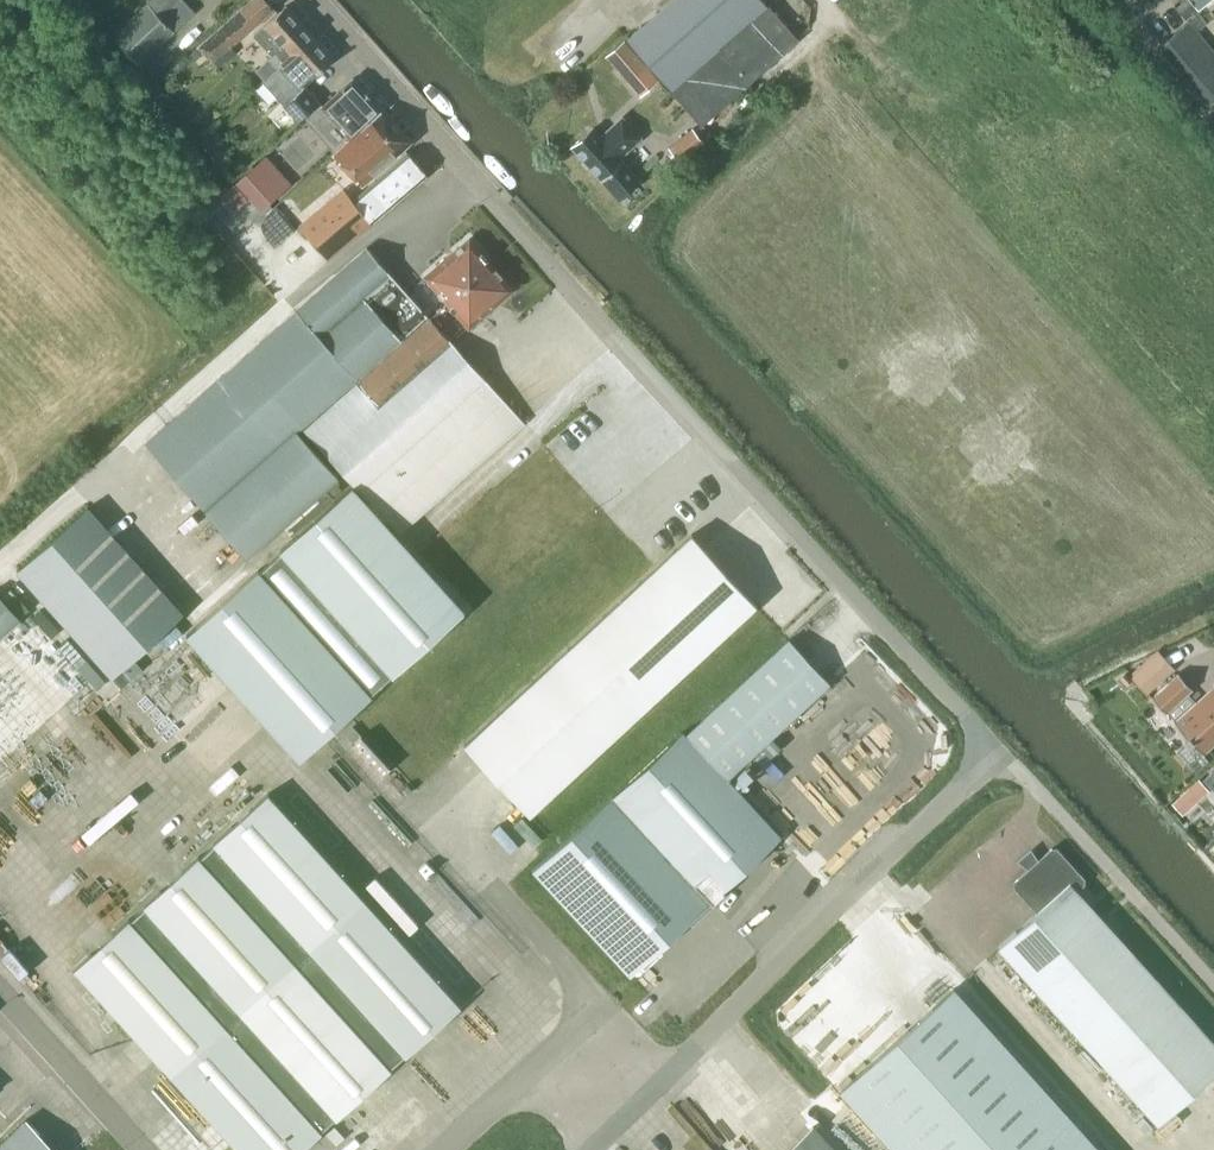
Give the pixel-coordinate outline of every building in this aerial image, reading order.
[(194,11),(184,0),(151,0),(112,36),(138,64),(194,11)] [(273,7),(267,0),(250,0),(198,45),(212,61),(273,7)] [(797,39),(763,0),(671,0),(626,40),(702,124),(797,39)] [(1183,17),(1196,7),(1190,0),(1184,0),(1175,7),(1183,17)] [(253,34),(273,54),(256,71),(264,79),(278,67),(277,67),(297,49),(300,52),(315,37),(285,4),(253,34)] [(1213,52),(1213,50),(1189,20),(1159,45),(1185,76),(1213,52)] [(319,102),(303,85),(333,57),(315,37),(300,52),(297,49),(277,67),(278,67),(264,79),(262,81),(277,97),(280,94),(287,102),(285,104),(299,120),(319,102)] [(625,39),(606,56),(615,66),(634,50),(625,39)] [(1185,76),(1208,105),(1213,100),(1213,52),(1185,76)] [(660,80),(647,65),(628,81),(641,96),(660,80)] [(351,138),(381,109),(352,77),(321,106),(351,138)] [(351,138),(347,142),(334,153),(362,184),(410,140),(381,109),(351,138)] [(593,128),(572,147),(619,199),(640,180),(619,157),(629,148),(631,147),(641,137),(621,115),(599,134),(593,128)] [(692,127),(667,148),(680,163),(705,142),(692,127)] [(352,199),(371,222),(427,174),(407,152),(352,199)] [(255,165),(235,183),(249,198),(261,211),(281,193),(255,165)] [(371,222),(352,199),(343,189),(300,225),(328,259),(371,222)] [(280,238),(298,221),(279,201),(261,219),(280,238)] [(447,302),(491,264),(469,238),(425,276),(447,302)] [(296,432),(428,315),(367,246),(146,441),(248,557),(337,478),(296,432)] [(468,327),(513,289),(491,264),(447,302),(468,327)] [(399,532),(523,423),(431,318),(305,429),(367,498),(368,496),(399,532)] [(187,634),(300,759),(371,695),(370,693),(392,673),(393,675),(465,610),(352,485),(280,549),(282,551),(260,571),(258,569),(187,634)] [(18,570),(112,676),(184,613),(88,506),(18,570)] [(529,814),(757,604),(692,533),(464,744),(529,814)] [(20,617),(0,595),(0,636),(20,617)] [(33,633),(7,659),(48,700),(74,673),(33,633)] [(1131,666),(1149,684),(1179,656),(1162,638),(1131,666)] [(780,836),(726,778),(761,746),(771,736),(829,683),(788,639),(685,734),(682,731),(533,869),(630,974),(780,836)] [(1196,701),(1188,693),(1193,689),(1178,673),(1152,697),(1166,713),(1168,712),(1176,720),(1174,721),(1205,753),(1213,745),(1213,684),(1196,701)] [(771,736),(761,746),(770,756),(781,746),(771,736)] [(1205,779),(1213,789),(1213,770),(1205,779)] [(1187,790),(1196,801),(1208,791),(1198,780),(1187,790)] [(364,898),(268,792),(74,967),(240,1149),(301,1149),(322,1131),(320,1130),(336,1116),(337,1117),(391,1068),(390,1067),(405,1053),(406,1055),(461,1005),(364,898)] [(1057,848),(1052,847),(1014,881),(1014,886),(1037,911),(998,947),(1157,1123),(1211,1075),(1211,1076),(1213,1073),(1213,1043),(1076,890),(1083,883),(1084,878),(1057,848)] [(839,1091),(892,1149),(1101,1149),(954,986),(839,1091)] [(729,1149),(760,1149),(764,1146),(752,1133),(764,1123),(733,1088),(725,1095),(723,1093),(698,1115),(729,1149)] [(26,1118),(0,1143),(0,1149),(56,1149),(26,1118)] [(812,1126),(787,1149),(835,1149),(812,1126)] [(335,1149),(357,1149),(370,1138),(360,1128),(335,1149)]
